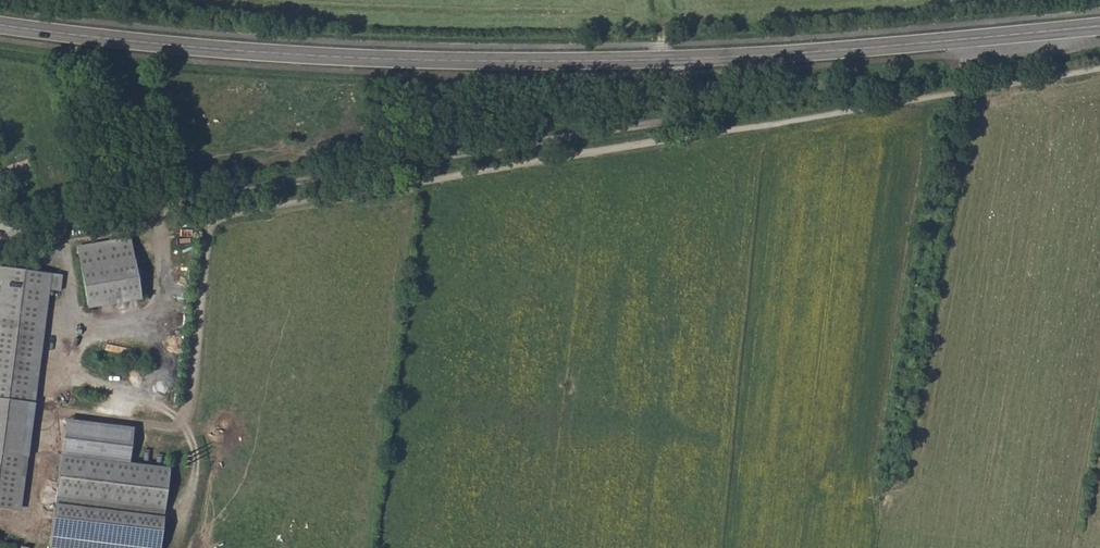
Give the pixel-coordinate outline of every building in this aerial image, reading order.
[(132,238),(76,247),(87,301),(89,311),(148,299),(132,238)] [(54,276),(2,268),(0,279),(0,513),(25,515),(54,276)] [(61,418),(57,454),(125,462),(129,427),(61,418)] [(125,462),(57,454),(53,498),(162,514),(167,471),(125,462)] [(53,498),(49,545),(68,547),(161,547),(162,514),(53,498)]
